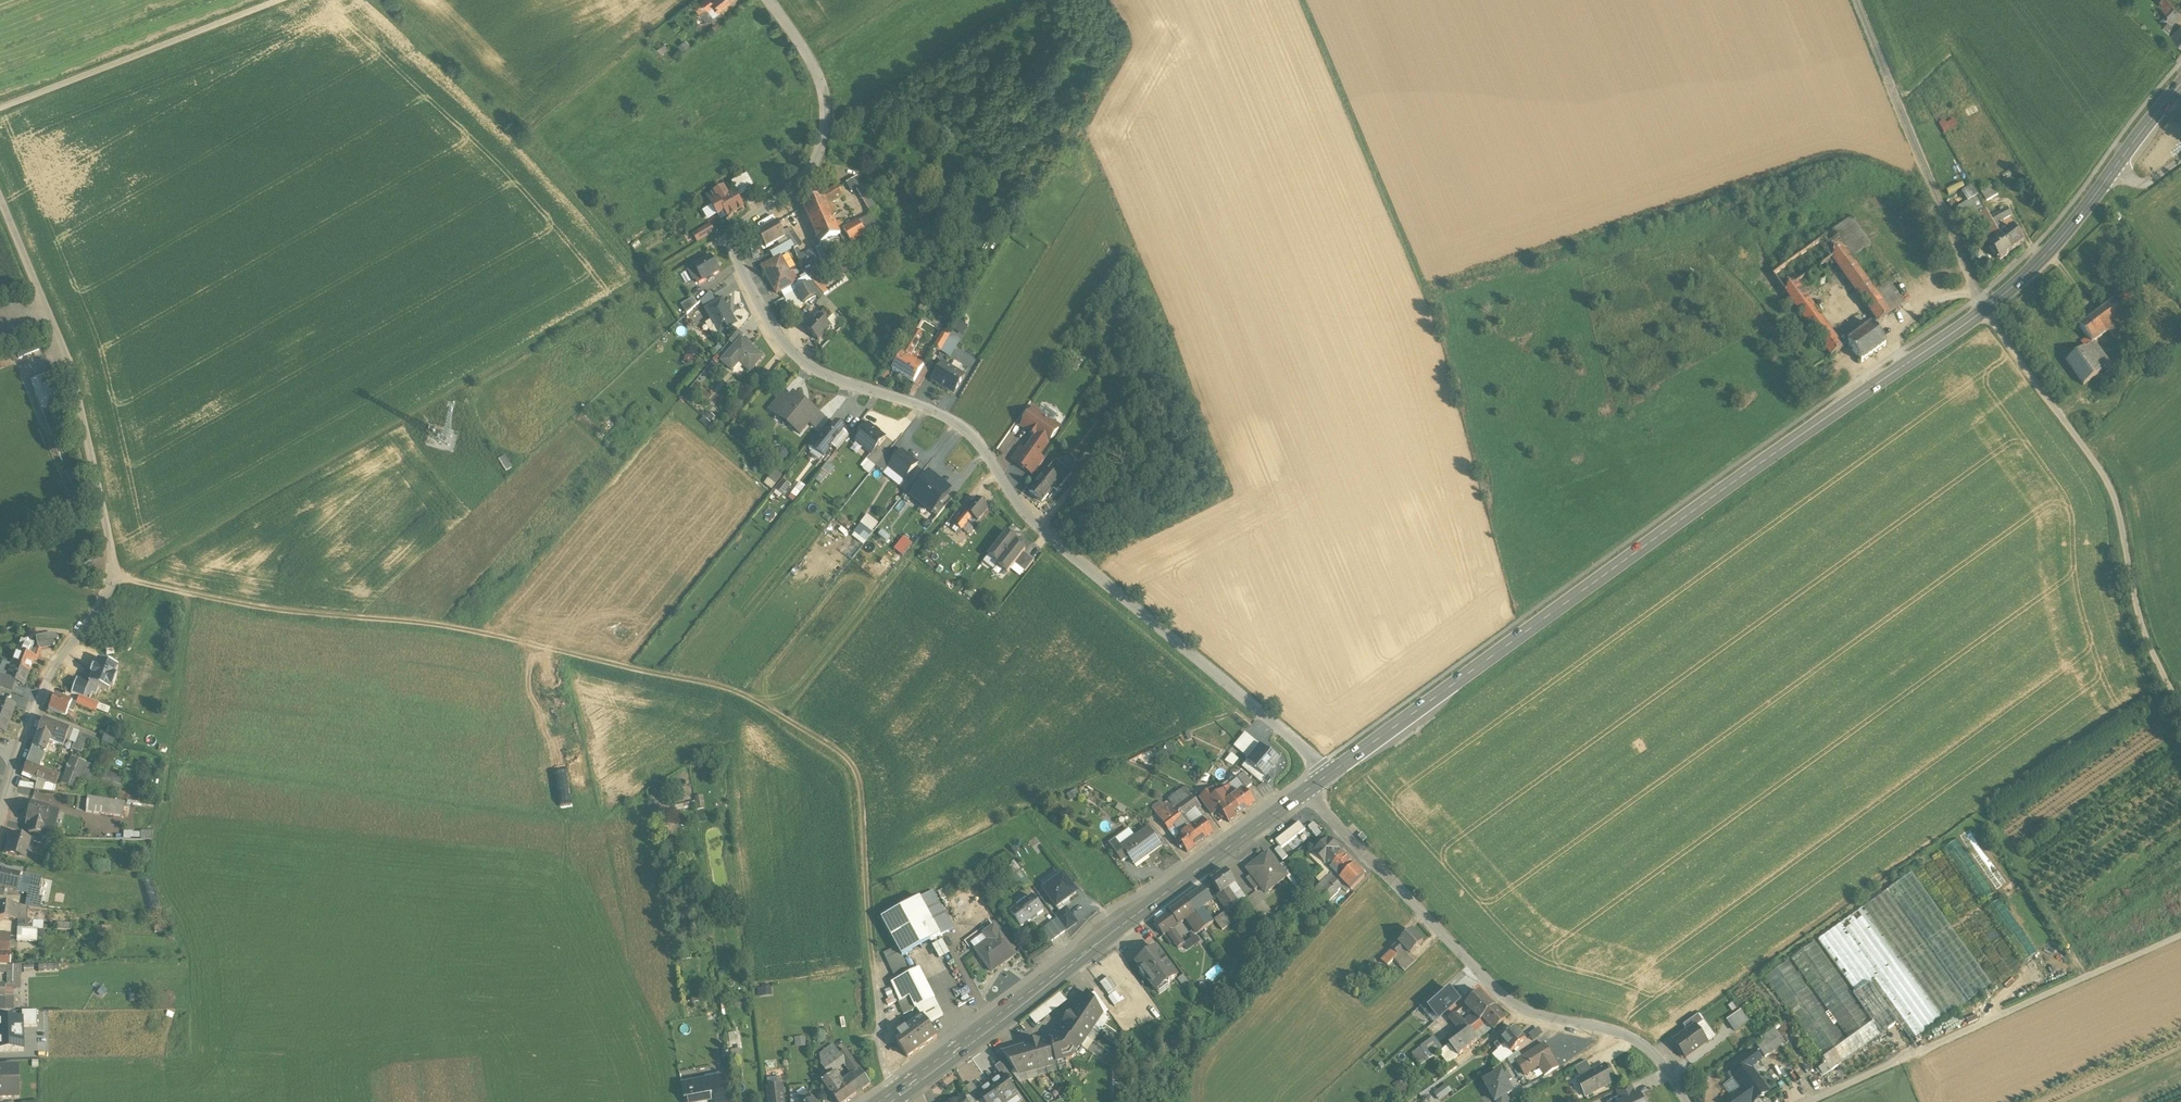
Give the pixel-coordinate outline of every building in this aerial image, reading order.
[(716,0),(703,0),(702,1),(708,9),(718,2),(716,0)] [(2170,0),(2162,0),(2158,4),(2163,8),(2170,15),(2175,10),(2179,14),(2180,12),(2180,11),(2170,0)] [(702,1),(695,6),(706,20),(722,7),(718,2),(708,9),(702,1)] [(2175,10),(2170,15),(2166,19),(2168,20),(2171,23),(2179,14),(2175,10)] [(2176,30),(2175,27),(2171,23),(2168,20),(2166,22),(2164,25),(2180,42),(2180,25),(2176,30)] [(664,44),(658,49),(662,55),(668,49),(664,44)] [(1945,132),(1959,125),(1954,117),(1941,124),(1945,132)] [(746,176),(734,183),(742,195),(754,188),(746,176)] [(860,194),(865,191),(856,177),(845,184),(850,193),(857,189),(860,194)] [(724,188),(707,197),(712,206),(728,196),(724,188)] [(838,188),(826,195),(831,204),(843,197),(838,188)] [(876,209),(865,191),(860,194),(870,212),(876,209)] [(728,196),(712,206),(718,216),(725,212),(728,218),(744,208),(735,192),(728,196)] [(826,195),(805,207),(811,222),(821,218),(824,226),(834,222),(829,209),(833,208),(831,204),(826,195)] [(2001,212),(1990,218),(1991,220),(1992,223),(1994,225),(1998,222),(2011,215),(2007,208),(2004,210),(2003,207),(2000,209),(2001,212)] [(882,219),(876,209),(870,212),(872,215),(865,218),(873,232),(885,225),(882,219)] [(725,212),(718,216),(721,221),(728,218),(725,212)] [(2119,213),(2112,217),(2116,222),(2122,218),(2119,213)] [(891,214),(882,219),(885,225),(894,220),(891,214)] [(834,222),(824,226),(821,218),(811,222),(822,246),(835,240),(841,237),(835,224),(834,222)] [(873,232),(865,218),(859,222),(867,236),(873,232)] [(840,221),(835,224),(841,237),(841,238),(847,235),(844,231),(844,230),(840,221)] [(867,236),(859,222),(844,230),(844,231),(847,235),(852,244),(867,236)] [(2002,228),(1998,222),(1994,225),(1997,231),(2002,228)] [(783,233),(778,223),(758,234),(766,248),(786,236),(783,233)] [(1994,225),(1992,223),(1989,225),(1986,227),(1992,236),(1993,236),(1996,240),(2000,236),(1997,231),(1994,225)] [(710,225),(693,234),(698,242),(714,232),(710,225)] [(2013,227),(2001,236),(2011,251),(2024,242),(2013,227)] [(790,228),(783,233),(786,236),(795,249),(797,248),(802,245),(790,228)] [(852,244),(847,235),(841,238),(849,256),(878,239),(873,232),(867,236),(852,244)] [(1831,233),(1773,276),(1785,293),(1796,285),(1833,259),(1844,251),(1831,233)] [(1996,240),(1989,245),(1999,260),(2011,251),(2001,236),(2000,236),(1996,240)] [(835,240),(822,246),(825,253),(838,247),(835,240)] [(803,258),(798,260),(802,266),(818,259),(820,264),(828,260),(825,253),(822,246),(801,255),(803,258)] [(801,255),(797,248),(795,249),(793,250),(798,260),(803,258),(801,255)] [(1875,293),(1844,251),(1833,259),(1879,323),(1890,315),(1889,314),(1875,293)] [(711,258),(695,267),(703,281),(708,278),(710,281),(714,278),(712,276),(719,272),(711,258)] [(795,284),(781,258),(762,268),(777,294),(781,292),(795,284)] [(695,267),(689,271),(695,281),(696,280),(699,284),(703,281),(695,267)] [(795,284),(781,292),(784,298),(796,291),(799,290),(799,289),(801,288),(798,282),(795,284)] [(801,288),(799,289),(799,290),(796,291),(803,304),(817,297),(810,283),(801,288)] [(1888,284),(1875,293),(1889,314),(1903,305),(1888,284)] [(1796,285),(1785,293),(1831,357),(1842,349),(1796,285)] [(711,293),(701,302),(706,309),(717,303),(711,292),(711,293)] [(693,299),(681,305),(687,314),(698,304),(693,299)] [(736,323),(722,300),(717,303),(706,309),(712,320),(720,333),(736,323)] [(2112,302),(2099,312),(2111,328),(2108,330),(2113,337),(2123,330),(2118,323),(2124,318),(2112,302)] [(826,310),(807,330),(819,341),(831,327),(827,323),(833,317),(826,310)] [(2099,312),(2079,327),(2087,338),(2091,343),(2108,330),(2111,328),(2099,312)] [(833,317),(827,323),(831,327),(833,329),(839,322),(833,316),(833,317)] [(712,320),(706,324),(714,337),(720,333),(712,320)] [(965,327),(960,323),(956,329),(962,332),(965,327)] [(1886,345),(1872,326),(1848,343),(1861,363),(1886,345)] [(944,330),(933,347),(941,351),(951,335),(944,330)] [(739,331),(730,341),(735,346),(741,338),(742,338),(744,335),(739,331)] [(916,331),(902,355),(909,359),(923,336),(916,331)] [(960,340),(951,335),(941,351),(950,357),(960,340)] [(735,346),(728,353),(728,354),(721,362),(731,370),(738,362),(750,372),(763,357),(742,338),(741,338),(735,346)] [(2087,338),(2081,343),(2084,347),(2084,348),(2085,348),(2091,343),(2087,338)] [(38,344),(16,352),(19,359),(41,350),(38,344)] [(2085,348),(2084,348),(2066,361),(2083,385),(2102,371),(2085,348)] [(909,359),(902,355),(892,371),(907,379),(916,363),(909,359)] [(924,367),(916,363),(907,379),(914,383),(924,367)] [(964,376),(943,363),(932,380),(939,384),(939,386),(946,390),(947,389),(954,393),(964,376)] [(50,372),(36,378),(40,387),(54,381),(50,372)] [(1837,372),(1828,378),(1832,384),(1841,377),(1837,372)] [(783,393),(771,409),(778,414),(779,412),(778,412),(789,398),(783,393)] [(809,406),(808,408),(792,395),(789,398),(778,412),(779,412),(790,421),(787,424),(800,434),(809,423),(817,413),(818,412),(809,406)] [(1046,408),(1041,415),(1034,410),(1022,426),(1037,437),(1047,444),(1059,428),(1052,423),(1057,416),(1046,408)] [(711,421),(715,417),(708,412),(705,416),(711,421)] [(817,413),(809,423),(815,428),(823,418),(817,413)] [(1111,418),(1105,413),(1101,418),(1107,423),(1111,418)] [(828,433),(820,443),(815,449),(824,456),(832,446),(843,431),(844,432),(845,430),(836,423),(828,433)] [(885,438),(868,425),(856,440),(866,448),(865,449),(870,453),(871,452),(872,453),(878,447),(885,438)] [(828,433),(823,429),(815,439),(820,443),(828,433)] [(843,431),(832,446),(837,450),(849,436),(844,432),(843,431)] [(1047,444),(1037,437),(1025,453),(1029,455),(1036,460),(1039,457),(1047,444)] [(878,447),(872,453),(867,460),(876,466),(886,453),(878,447)] [(917,464),(901,451),(894,460),(889,466),(889,467),(899,474),(898,475),(903,479),(903,478),(905,480),(917,464)] [(1088,452),(1079,462),(1090,470),(1098,460),(1088,452)] [(894,460),(886,453),(876,466),(875,467),(884,474),(889,467),(889,466),(894,460)] [(1036,460),(1029,455),(1021,468),(1033,476),(1044,460),(1039,457),(1036,460)] [(1077,467),(1066,459),(1061,465),(1071,474),(1077,467)] [(1056,461),(1030,492),(1042,502),(1054,488),(1048,483),(1057,473),(1066,481),(1071,474),(1061,465),(1056,461)] [(777,472),(767,485),(773,490),(783,477),(777,472)] [(1054,488),(1057,490),(1066,481),(1057,473),(1048,483),(1054,488)] [(911,497),(922,506),(940,483),(929,475),(919,488),(911,497)] [(785,482),(778,490),(784,495),(791,487),(785,482)] [(950,491),(940,483),(922,506),(932,514),(940,504),(950,491)] [(911,497),(919,488),(913,484),(901,499),(907,503),(911,497)] [(977,499),(972,505),(970,503),(967,506),(969,508),(966,512),(972,518),(978,522),(989,509),(977,499)] [(945,508),(940,504),(932,514),(937,518),(945,508)] [(966,513),(960,520),(966,525),(972,518),(966,513)] [(872,532),(878,524),(867,515),(860,524),(872,532)] [(972,518),(962,530),(968,534),(978,522),(972,518)] [(960,520),(955,526),(961,531),(966,525),(960,520)] [(873,534),(860,524),(855,534),(866,542),(873,534)] [(1006,533),(989,555),(999,563),(997,565),(1008,573),(1024,553),(1025,551),(1015,543),(1017,541),(1006,533)] [(895,550),(903,556),(912,544),(904,538),(895,550)] [(1034,561),(1024,553),(1015,564),(1025,572),(1034,561)] [(91,564),(86,566),(85,567),(85,569),(86,571),(88,572),(93,572),(91,564)] [(52,633),(36,636),(38,650),(52,647),(58,638),(52,633)] [(24,641),(21,640),(11,666),(29,673),(35,658),(29,656),(33,644),(29,642),(28,639),(25,641),(24,641)] [(117,668),(97,660),(88,683),(99,687),(109,691),(117,668)] [(5,663),(0,676),(0,677),(6,680),(11,666),(5,663)] [(29,673),(11,666),(6,680),(14,683),(23,686),(29,673)] [(0,677),(0,690),(1,690),(10,693),(14,683),(6,680),(0,677)] [(95,696),(99,687),(88,683),(77,679),(72,693),(89,700),(91,694),(95,696)] [(148,682),(146,698),(157,700),(160,684),(148,682)] [(72,702),(55,695),(48,709),(65,717),(68,710),(72,702)] [(78,706),(94,712),(98,704),(81,698),(78,706)] [(0,701),(0,717),(9,721),(15,706),(0,701)] [(72,702),(68,710),(72,712),(76,704),(72,702)] [(100,704),(98,710),(108,713),(110,707),(100,704)] [(0,717),(0,732),(4,734),(9,721),(0,717)] [(60,725),(42,719),(36,736),(46,740),(54,743),(60,725)] [(70,730),(60,725),(54,743),(63,746),(66,740),(70,730)] [(92,730),(81,726),(78,732),(89,737),(92,730)] [(74,742),(78,733),(70,730),(66,740),(74,742)] [(89,737),(78,732),(76,738),(85,742),(84,742),(93,746),(96,739),(89,737)] [(36,736),(26,763),(36,767),(46,740),(36,736)] [(1260,745),(1250,737),(1243,746),(1253,754),(1260,745)] [(85,742),(76,738),(71,750),(72,750),(80,753),(84,742),(85,742)] [(1270,754),(1260,745),(1253,754),(1249,759),(1246,762),(1265,778),(1267,776),(1280,760),(1271,753),(1270,754)] [(1253,754),(1243,746),(1239,750),(1249,759),(1253,754)] [(1231,755),(1227,759),(1234,765),(1238,760),(1231,755)] [(86,763),(71,757),(67,767),(82,773),(86,763)] [(36,767),(26,763),(22,776),(31,780),(32,777),(46,783),(55,786),(59,777),(36,767)] [(67,767),(61,783),(76,789),(82,773),(67,767)] [(117,793),(123,779),(96,769),(90,783),(117,793)] [(1235,778),(1245,789),(1252,784),(1243,772),(1235,778)] [(1271,779),(1267,776),(1265,778),(1263,780),(1267,784),(1271,779)] [(46,783),(38,780),(36,784),(35,787),(38,787),(38,790),(43,791),(46,783)] [(55,786),(46,783),(43,791),(53,792),(55,786)] [(1236,795),(1229,785),(1224,789),(1231,799),(1236,795)] [(1213,799),(1212,799),(1218,808),(1231,799),(1224,789),(1224,790),(1213,799)] [(1236,795),(1231,799),(1242,813),(1255,803),(1245,789),(1236,795)] [(1185,802),(1188,800),(1180,791),(1163,805),(1162,803),(1153,810),(1163,823),(1170,817),(1168,815),(1175,810),(1185,802)] [(1213,799),(1208,793),(1200,799),(1211,815),(1217,811),(1216,810),(1218,809),(1218,808),(1212,799),(1213,799)] [(124,802),(87,797),(85,812),(122,817),(124,802)] [(1198,806),(1192,798),(1188,800),(1185,802),(1191,810),(1198,806)] [(1218,808),(1218,809),(1221,813),(1229,822),(1242,813),(1231,799),(1218,808)] [(1185,802),(1175,810),(1183,819),(1190,829),(1195,825),(1186,814),(1191,810),(1185,802)] [(49,808),(31,803),(26,822),(25,826),(30,827),(31,823),(43,827),(44,827),(46,818),(49,808)] [(58,810),(49,808),(46,818),(56,821),(58,810)] [(1183,819),(1175,810),(1168,815),(1170,817),(1176,825),(1178,824),(1178,823),(1183,819)] [(1170,817),(1163,823),(1168,831),(1176,825),(1170,817)] [(56,821),(46,818),(44,827),(53,830),(56,821)] [(1190,829),(1183,819),(1178,823),(1178,824),(1185,833),(1190,829)] [(1195,825),(1190,829),(1200,843),(1213,834),(1203,819),(1195,825)] [(43,827),(31,823),(30,827),(28,833),(34,834),(41,836),(43,827)] [(1299,824),(1276,842),(1280,847),(1282,849),(1305,831),(1299,824)] [(1313,824),(1308,828),(1316,838),(1321,834),(1313,824)] [(53,830),(44,827),(43,827),(41,836),(46,838),(51,839),(53,830)] [(1122,848),(1128,857),(1129,857),(1133,863),(1146,853),(1148,856),(1161,846),(1149,829),(1122,848)] [(1185,833),(1177,839),(1187,853),(1200,843),(1190,829),(1185,833)] [(1366,838),(1362,833),(1358,837),(1363,842),(1366,838)] [(29,840),(11,834),(5,853),(16,856),(17,854),(25,857),(29,840)] [(41,836),(34,834),(32,841),(44,844),(46,838),(41,836)] [(1328,838),(1313,852),(1321,861),(1324,864),(1334,854),(1334,853),(1338,849),(1328,838)] [(1946,849),(1981,900),(1994,890),(1959,840),(1946,849)] [(1122,848),(1121,846),(1114,851),(1122,861),(1128,857),(1122,848)] [(1280,847),(1275,851),(1282,861),(1288,857),(1280,847)] [(1334,854),(1324,864),(1329,868),(1343,854),(1338,849),(1334,853),(1334,854)] [(1343,854),(1329,868),(1333,872),(1340,879),(1341,880),(1354,866),(1343,854)] [(1270,855),(1257,865),(1256,863),(1247,870),(1252,876),(1260,887),(1266,883),(1271,890),(1287,877),(1279,867),(1270,855)] [(1324,864),(1321,861),(1318,864),(1325,870),(1316,879),(1321,883),(1333,872),(1329,868),(1324,864)] [(1283,863),(1279,867),(1296,888),(1300,884),(1283,863)] [(1354,866),(1341,880),(1344,884),(1350,890),(1351,890),(1365,876),(1354,866)] [(1,870),(0,876),(0,887),(16,891),(18,883),(20,874),(1,870)] [(1019,888),(1029,882),(1022,871),(1013,876),(1019,888)] [(1235,884),(1226,871),(1211,882),(1220,895),(1229,889),(1235,884)] [(1340,879),(1333,872),(1321,883),(1312,892),(1320,900),(1340,879)] [(1914,1041),(1992,987),(1914,873),(1819,939),(1858,994),(1854,997),(1816,943),(1793,959),(1850,1042),(1847,1044),(1790,962),(1769,977),(1832,1069),(1900,1022),(1914,1041)] [(42,878),(22,874),(20,884),(30,886),(39,888),(42,878)] [(1252,876),(1247,880),(1255,891),(1260,887),(1252,876)] [(1044,891),(1061,914),(1066,910),(1061,905),(1077,894),(1065,877),(1044,891)] [(1340,879),(1320,900),(1325,906),(1338,892),(1337,892),(1344,884),(1341,880),(1340,879)] [(949,896),(954,907),(986,892),(980,882),(949,896)] [(26,887),(18,886),(16,891),(30,894),(27,907),(39,909),(42,897),(38,896),(39,888),(30,886),(30,888),(26,887)] [(1202,889),(1186,900),(1195,913),(1202,908),(1211,901),(1202,889)] [(1220,895),(1217,897),(1228,912),(1239,904),(1229,889),(1220,895)] [(954,929),(933,891),(920,898),(930,917),(930,918),(932,920),(940,916),(949,932),(954,929)] [(920,898),(882,919),(902,957),(931,942),(921,923),(930,918),(930,917),(920,898)] [(1033,898),(1011,915),(1021,929),(1043,912),(1033,898)] [(1186,900),(1169,913),(1178,925),(1188,918),(1195,913),(1186,900)] [(1988,909),(2026,963),(2039,954),(2001,900),(1988,909)] [(0,904),(0,920),(3,920),(4,919),(15,920),(17,906),(0,904)] [(17,906),(15,920),(18,920),(25,920),(27,907),(17,906)] [(1213,923),(1202,908),(1195,913),(1206,928),(1212,924),(1213,923)] [(1061,914),(1056,918),(1067,931),(1077,923),(1066,910),(1061,914)] [(1169,913),(1154,924),(1163,936),(1167,933),(1172,930),(1178,925),(1169,913)] [(1195,913),(1188,918),(1199,933),(1206,928),(1195,913)] [(1226,913),(1215,921),(1222,931),(1232,923),(1226,913)] [(949,932),(940,916),(932,920),(941,936),(949,932)] [(930,918),(921,923),(931,942),(941,936),(932,920),(930,918)] [(25,920),(18,920),(17,928),(32,928),(33,921),(25,920)] [(42,922),(33,921),(32,928),(42,929),(42,922)] [(1212,924),(1206,928),(1211,935),(1217,931),(1212,924)] [(982,928),(964,941),(971,951),(974,949),(971,944),(984,934),(987,932),(982,925),(981,926),(982,928)] [(999,933),(994,926),(987,932),(984,934),(992,945),(979,955),(992,973),(1016,955),(999,933)] [(17,928),(16,940),(36,941),(37,929),(17,928)] [(1183,945),(1172,930),(1167,933),(1178,948),(1183,945)] [(1412,931),(1399,943),(1405,949),(1410,955),(1423,942),(1412,931)] [(984,934),(971,944),(974,949),(979,955),(992,945),(984,934)] [(942,942),(933,947),(940,961),(950,955),(942,942)] [(1399,943),(1392,949),(1398,956),(1405,949),(1399,943)] [(1177,977),(1157,949),(1150,954),(1145,954),(1145,958),(1136,964),(1142,972),(1143,971),(1148,976),(1146,978),(1156,992),(1165,986),(1169,986),(1170,982),(1177,977)] [(1398,956),(1392,949),(1380,961),(1386,967),(1394,960),(1398,956)] [(900,954),(887,959),(897,981),(909,975),(900,954)] [(957,964),(945,968),(948,977),(960,972),(957,964)] [(6,966),(5,987),(19,987),(20,965),(6,966)] [(897,981),(891,983),(899,1002),(900,1002),(910,997),(929,987),(925,979),(922,980),(918,972),(918,971),(909,975),(897,981)] [(1190,985),(1183,976),(1178,980),(1185,989),(1190,985)] [(1109,978),(1100,984),(1108,995),(1117,988),(1109,978)] [(107,991),(101,987),(97,992),(103,996),(107,991)] [(929,987),(910,997),(915,1010),(916,1009),(935,1000),(929,987)] [(1433,1012),(1439,1019),(1458,1002),(1449,991),(1439,1001),(1430,1009),(1433,1012)] [(1479,993),(1466,1006),(1481,1020),(1482,1019),(1493,1007),(1479,993)] [(1066,1025),(1057,1038),(1055,1039),(1050,1041),(1056,1065),(1072,1060),(1103,1015),(1087,994),(1073,1015),(1071,1014),(1064,1024),(1066,1025)] [(1116,994),(1110,1000),(1115,1007),(1124,1000),(1122,997),(1120,999),(1116,994)] [(1439,1001),(1434,995),(1420,1008),(1428,1017),(1433,1012),(1430,1009),(1439,1001)] [(896,996),(886,1001),(888,1006),(898,1001),(896,996)] [(0,997),(0,1011),(11,1011),(12,997),(5,997),(4,997),(0,997)] [(910,997),(900,1002),(899,1002),(898,1002),(904,1015),(915,1010),(910,997)] [(935,1000),(916,1009),(922,1018),(923,1017),(928,1024),(943,1015),(935,1000)] [(1493,1007),(1482,1019),(1487,1023),(1495,1031),(1506,1020),(1493,1007)] [(1464,1008),(1450,1018),(1463,1034),(1469,1029),(1463,1021),(1470,1016),(1464,1008)] [(23,1019),(23,1027),(37,1027),(37,1011),(22,1011),(23,1019)] [(1728,1020),(1736,1033),(1750,1024),(1742,1011),(1728,1020)] [(1698,1015),(1683,1025),(1687,1031),(1694,1026),(1695,1027),(1703,1022),(1698,1015)] [(922,1018),(898,1035),(902,1040),(897,1043),(907,1058),(937,1036),(928,1024),(923,1017),(922,1018)] [(23,1051),(23,1027),(23,1019),(0,1020),(0,1052),(23,1051)] [(1481,1020),(1469,1029),(1469,1030),(1473,1034),(1487,1023),(1482,1019),(1481,1020)] [(1687,1031),(1674,1041),(1677,1046),(1676,1048),(1680,1054),(1682,1053),(1686,1058),(1706,1043),(1695,1027),(1694,1026),(1687,1031)] [(1537,1027),(1530,1037),(1536,1041),(1543,1031),(1537,1027)] [(1513,1028),(1500,1040),(1511,1052),(1524,1040),(1513,1028)] [(1469,1030),(1449,1045),(1458,1056),(1478,1041),(1477,1040),(1473,1034),(1469,1030)] [(1771,1053),(1779,1047),(1769,1033),(1761,1039),(1763,1043),(1771,1053)] [(1436,1036),(1412,1054),(1422,1067),(1446,1049),(1436,1036)] [(1483,1036),(1477,1040),(1478,1041),(1481,1046),(1487,1041),(1483,1036)] [(804,1039),(795,1040),(796,1047),(803,1047),(802,1045),(805,1044),(804,1039)] [(1039,1042),(1028,1045),(1028,1047),(1023,1049),(1021,1048),(1020,1049),(1004,1054),(1019,1075),(1056,1065),(1050,1041),(1048,1041),(1046,1041),(1045,1042),(1040,1044),(1039,1042)] [(1763,1043),(1758,1047),(1765,1057),(1771,1053),(1763,1043)] [(1544,1044),(1516,1061),(1525,1075),(1539,1067),(1544,1076),(1547,1075),(1558,1068),(1559,1067),(1544,1044)] [(832,1046),(824,1051),(828,1060),(835,1055),(836,1057),(838,1056),(839,1055),(832,1046)] [(730,1050),(732,1056),(740,1054),(739,1048),(730,1050)] [(860,1070),(846,1050),(839,1055),(838,1056),(844,1064),(853,1075),(860,1070)] [(824,1051),(820,1054),(821,1065),(828,1060),(824,1051)] [(1737,1065),(1738,1067),(1727,1075),(1740,1092),(1731,1098),(1731,1097),(1725,1101),(1726,1101),(1751,1101),(1753,1100),(1753,1099),(1758,1095),(1760,1098),(1768,1093),(1750,1068),(1760,1061),(1754,1053),(1737,1065)] [(838,1056),(836,1057),(835,1055),(828,1060),(821,1065),(828,1075),(844,1064),(838,1056)] [(1586,1061),(1575,1067),(1581,1078),(1593,1072),(1586,1061)] [(1824,1065),(1818,1069),(1823,1076),(1832,1070),(1826,1063),(1825,1064),(1823,1062),(1822,1062),(1824,1065)] [(1581,1078),(1580,1079),(1589,1095),(1614,1081),(1609,1073),(1610,1072),(1609,1071),(1608,1071),(1605,1065),(1593,1072),(1581,1078)] [(0,1068),(0,1098),(13,1097),(13,1092),(18,1092),(17,1072),(13,1072),(13,1067),(0,1068)] [(1558,1068),(1547,1075),(1550,1081),(1561,1074),(1558,1068)] [(860,1070),(853,1075),(847,1082),(856,1095),(871,1084),(860,1070)] [(1507,1070),(1502,1073),(1507,1083),(1513,1081),(1507,1070)] [(1502,1073),(1484,1083),(1494,1101),(1496,1101),(1497,1101),(1507,1096),(1512,1093),(1507,1083),(1502,1073)] [(993,1080),(994,1081),(990,1084),(1003,1101),(1007,1101),(1016,1095),(1002,1074),(993,1080)] [(722,1077),(688,1084),(691,1101),(710,1101),(715,1101),(727,1101),(722,1077)] [(828,1079),(823,1083),(831,1094),(839,1088),(831,1077),(830,1077),(828,1079)] [(1409,1078),(1392,1091),(1398,1100),(1416,1087),(1409,1078)] [(831,1094),(837,1101),(846,1101),(856,1095),(847,1082),(839,1088),(831,1094)] [(977,1092),(978,1091),(972,1083),(966,1087),(975,1101),(979,1101),(983,1099),(977,1092)] [(1439,1100),(1453,1091),(1447,1083),(1434,1092),(1439,1100)] [(1615,1090),(1621,1101),(1623,1101),(1636,1096),(1630,1083),(1615,1090)] [(986,1087),(985,1086),(978,1091),(977,1092),(983,1099),(985,1101),(1003,1101),(990,1084),(986,1087)] [(768,1089),(770,1101),(783,1101),(781,1087),(768,1089)] [(808,1092),(799,1098),(801,1101),(815,1101),(808,1092)]
